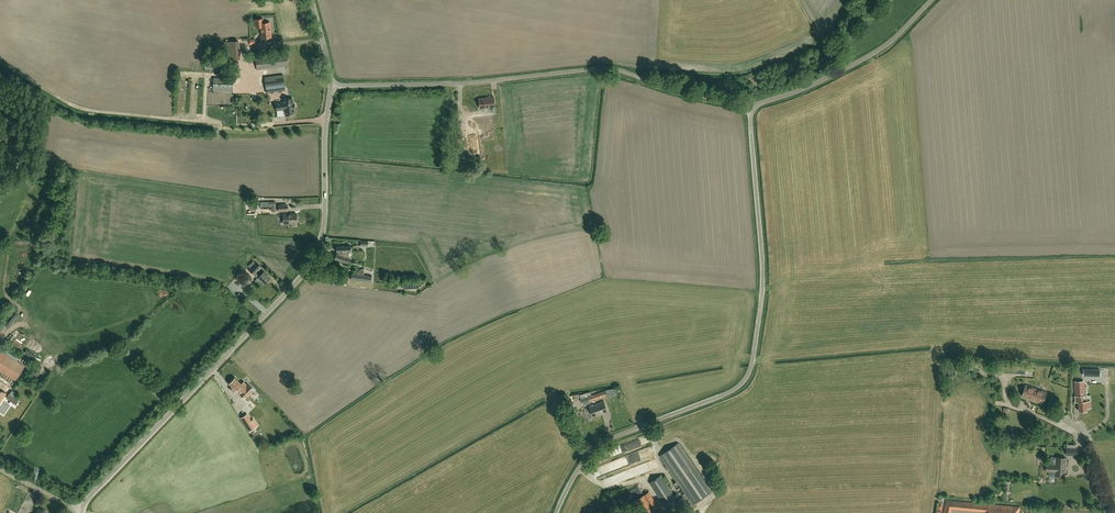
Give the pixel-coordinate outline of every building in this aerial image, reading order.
[(262,38),(271,37),(270,22),(263,23),(263,18),(255,19),(255,27),(260,27),(262,38)] [(224,60),(240,59),(239,40),(223,41),(224,60)] [(221,71),(223,63),(206,61),(205,69),(221,71)] [(231,72),(239,71),(239,62),(230,62),(231,72)] [(283,74),(264,77),(266,92),(285,90),(283,74)] [(252,112),(252,103),(248,103),(249,96),(250,77),(237,76),(236,85),(233,85),(233,79),(213,78),(213,89),(233,91),(233,89),(236,89),(236,96),(245,96),(245,102),(244,102),(244,112),(252,112)] [(479,98),(480,108),(495,106),(494,97),(479,98)] [(284,102),(275,103),(276,110),(285,109),(285,116),(290,115),(290,114),(294,113),(294,108),(295,108),(294,103),(293,104),(292,98),(288,99),(288,98),(283,98),(284,102)] [(477,131),(467,132),(469,154),(479,153),(477,131)] [(260,202),(261,207),(269,206),(271,206),(271,212),(276,211),(276,201),(269,201),(260,202)] [(278,212),(288,211),(287,203),(278,204),(278,212)] [(283,223),(297,223),(297,213),(288,214),(288,213),(283,213),(283,223)] [(349,251),(351,251),(350,246),(337,246),(337,251),(339,251),(338,254),(337,253),(335,258),(348,262),(350,258),(348,257),(349,251)] [(262,267),(256,262),(249,269),(254,274),(258,278),(255,280),(255,281),(257,283),(259,283),(261,280),(264,284),(267,282),(268,282),(270,280),(270,279),(271,278),(264,271),(260,275),(257,272),(262,267)] [(363,275),(364,270),(363,270),(361,271),(360,272),(359,273),(359,274),(352,273),(351,279),(371,282),(371,276),(363,275)] [(239,282),(244,287),(249,281),(244,277),(239,282)] [(1025,373),(1026,366),(1011,365),(1010,373),(1025,373)] [(230,383),(233,386),(230,389),(234,393),(238,390),(240,392),(240,393),(245,398),(253,389),(248,384),(247,385),(244,382),(242,384),(235,378),(230,383)] [(1075,402),(1079,402),(1079,411),(1087,410),(1087,408),(1090,408),(1090,401),(1087,401),(1086,395),(1086,389),(1084,389),(1084,386),(1083,381),(1075,382),(1076,386),(1075,386),(1076,396),(1074,396),(1075,402)] [(1042,403),(1046,392),(1026,385),(1022,395),(1042,403)] [(590,401),(606,396),(605,390),(591,395),(581,398),(583,404),(590,401)] [(8,399),(16,404),(18,400),(11,395),(8,399)] [(608,412),(605,404),(604,400),(589,406),(593,417),(608,412)] [(241,418),(249,430),(250,430),(254,427),(257,426),(253,420),(251,421),(247,414),(241,418)] [(678,443),(660,455),(685,492),(682,494),(684,496),(676,501),(683,511),(690,506),(693,504),(712,491),(695,467),(678,443)] [(1078,448),(1076,448),(1076,444),(1067,444),(1066,448),(1067,448),(1066,454),(1077,455),(1078,448)] [(1056,457),(1051,457),(1051,464),(1047,464),(1047,467),(1054,468),(1054,469),(1056,469),(1056,468),(1059,468),(1059,466),(1065,466),(1066,458),(1056,457)] [(1065,476),(1065,466),(1059,466),(1059,468),(1056,468),(1056,469),(1054,469),(1054,468),(1047,467),(1046,471),(1049,471),(1049,476),(1055,476),(1055,475),(1065,476)] [(663,503),(675,495),(661,475),(650,482),(663,503)] [(658,506),(649,491),(634,501),(641,512),(647,512),(658,506)]
